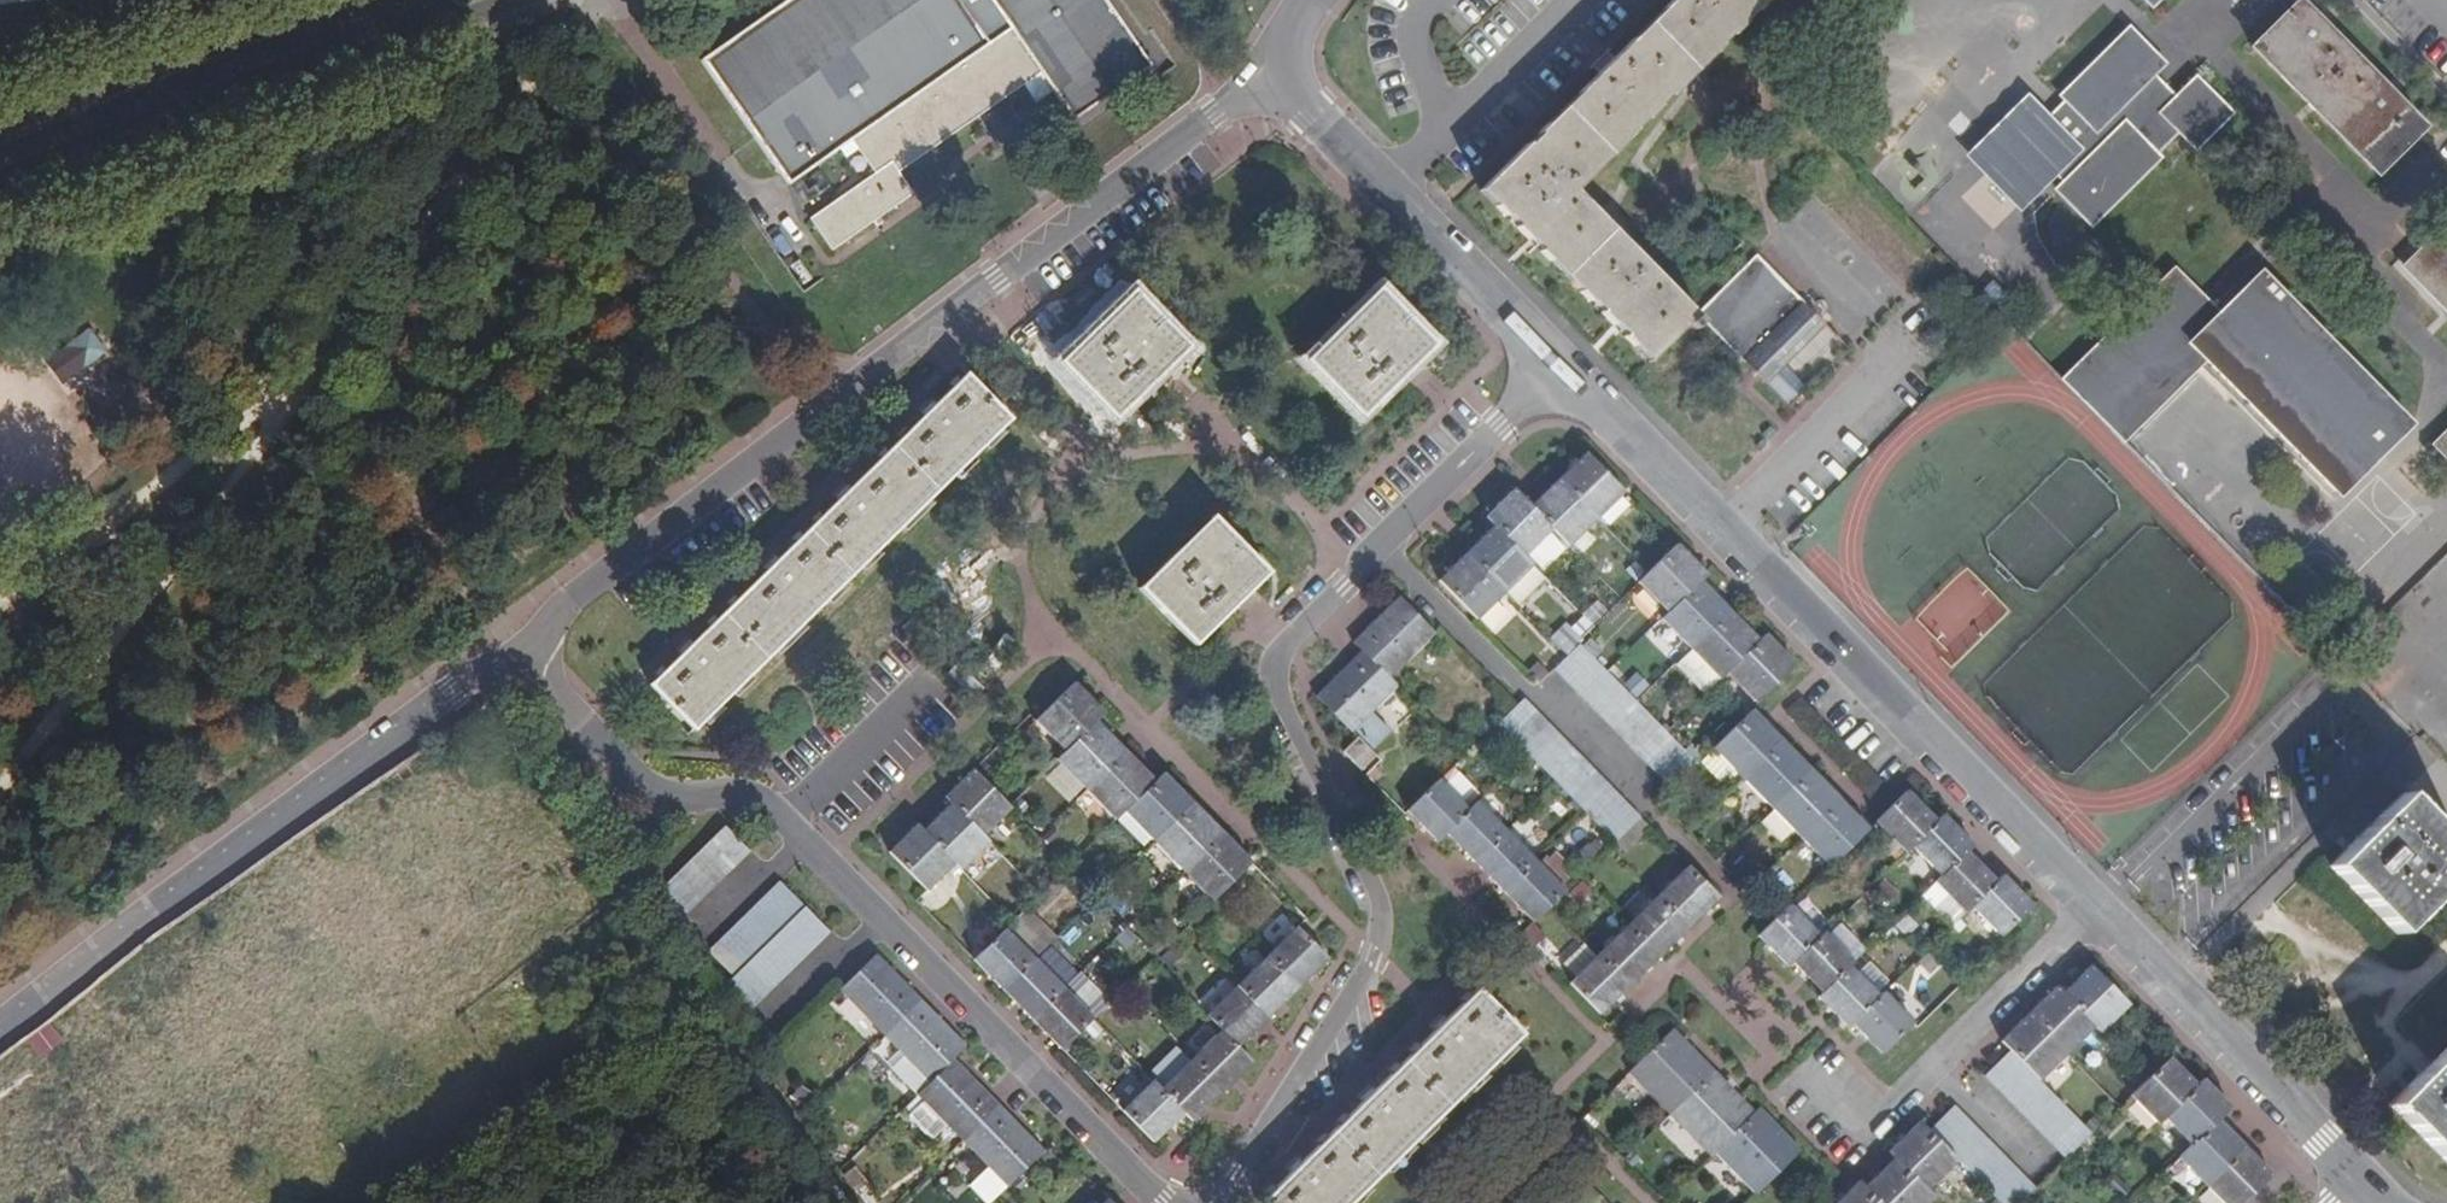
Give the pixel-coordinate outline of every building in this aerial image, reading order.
[(700,60),(789,186),(854,142),(876,174),(813,219),(835,250),(915,194),(900,172),(979,117),(1042,74),(1075,120),(1154,66),(1107,0),(786,0),(700,60)] [(1636,131),(1635,129),(1643,122),(1646,122),(1660,108),(1659,105),(1668,97),(1671,98),(1720,48),(1720,45),(1728,37),(1732,37),(1745,24),(1745,20),(1753,12),(1756,13),(1770,0),(1674,0),(1617,56),(1538,133),(1540,135),(1531,144),(1529,143),(1481,191),(1505,215),(1508,215),(1516,223),(1516,226),(1529,239),(1532,239),(1542,249),(1541,251),(1591,301),(1594,302),(1601,309),(1601,311),(1614,325),(1616,324),(1626,333),(1624,335),(1649,359),(1687,322),(1694,329),(1703,321),(1751,369),(1765,383),(1779,369),(1758,347),(1803,302),(1797,296),(1803,290),(1791,278),(1785,285),(1756,255),(1696,313),(1575,191),(1636,131)] [(2423,126),(2298,0),(2288,10),(2250,48),(2375,173),(2414,135),(2423,126)] [(2062,185),(2096,219),(2164,152),(2160,147),(2183,125),(2198,139),(2201,142),(2235,108),(2201,73),(2180,93),(2158,71),(2168,60),(2135,25),(2065,92),(2070,97),(2047,119),(2030,101),(1980,149),(2027,196),(2059,165),(2071,177),(2062,185)] [(2401,267),(2446,314),(2446,221),(2401,267)] [(793,266),(805,283),(813,277),(802,261),(793,266)] [(2416,418),(2267,267),(2223,310),(2207,293),(2179,264),(2068,375),(2102,410),(2128,436),(2210,354),(2343,489),(2416,418)] [(1420,361),(1435,346),(1421,331),(1380,288),(1308,359),(1364,417),(1402,378),(1420,361)] [(1175,364),(1191,348),(1172,329),(1135,291),(1062,362),(1118,418),(1157,380),(1175,364)] [(696,727),(1012,421),(967,376),(925,417),(851,488),(839,500),(823,515),(789,549),(778,559),(767,570),(709,625),(692,642),(681,653),(654,679),(651,682),(696,727)] [(2446,460),(2446,426),(2430,443),(2446,460)] [(1626,494),(1587,454),(1574,466),(1559,480),(1599,521),(1626,494)] [(1599,521),(1559,480),(1532,507),(1554,530),(1572,548),(1599,521)] [(1554,530),(1532,507),(1515,490),(1498,507),(1487,518),(1495,527),(1526,558),(1554,530)] [(1253,589),(1269,574),(1254,558),(1215,518),(1142,587),(1197,644),(1236,606),(1253,589)] [(1505,592),(1533,566),(1526,558),(1495,527),(1483,540),(1468,554),(1505,592)] [(1701,583),(1708,576),(1697,565),(1692,561),(1678,548),(1651,573),(1640,585),(1669,614),(1701,583)] [(1505,592),(1468,554),(1450,571),(1440,581),(1478,619),(1505,592)] [(1692,651),(1730,612),(1720,601),(1715,597),(1701,583),(1669,614),(1663,621),(1692,651)] [(1552,641),(1564,653),(1606,611),(1594,598),(1552,641)] [(1391,682),(1436,637),(1399,599),(1353,644),(1361,651),(1361,652),(1391,682)] [(1728,673),(1760,641),(1749,631),(1744,626),(1730,612),(1692,651),(1677,665),(1706,694),(1728,673)] [(1758,704),(1797,667),(1785,654),(1781,650),(1766,636),(1760,641),(1728,673),(1758,704)] [(1639,704),(1606,671),(1580,645),(1568,657),(1554,671),(1570,688),(1611,729),(1643,761),(1671,790),(1697,764),(1667,732),(1639,704)] [(1372,715),(1399,690),(1391,682),(1361,652),(1350,663),(1316,696),(1328,708),(1358,739),(1372,753),(1390,734),(1372,715)] [(1098,722),(1106,713),(1097,703),(1090,696),(1075,682),(1036,720),(1035,721),(1066,752),(1098,722)] [(1615,791),(1574,749),(1526,701),(1511,714),(1499,726),(1527,755),(1554,782),(1583,812),(1614,842),(1641,817),(1615,791)] [(1743,780),(1783,741),(1772,730),(1763,721),(1753,710),(1713,749),(1735,772),(1743,780)] [(1086,790),(1127,750),(1118,741),(1111,734),(1098,722),(1066,752),(1057,759),(1086,790)] [(1364,769),(1376,757),(1372,753),(1358,739),(1349,748),(1345,751),(1364,769)] [(1775,812),(1815,774),(1801,760),(1796,755),(1783,741),(1743,780),(1767,803),(1775,812)] [(1125,811),(1157,780),(1147,770),(1140,763),(1127,750),(1086,790),(1116,819),(1125,811)] [(1009,806),(973,768),(959,781),(945,796),(950,801),(985,836),(1013,809),(1009,806)] [(1439,783),(1467,812),(1478,802),(1450,772),(1439,783)] [(1153,839),(1192,802),(1180,788),(1164,773),(1157,780),(1125,811),(1153,839)] [(1802,840),(1841,801),(1825,784),(1815,774),(1775,812),(1794,832),(1802,840)] [(1446,834),(1467,812),(1439,783),(1408,813),(1420,826),(1437,843),(1446,834)] [(1938,822),(1927,811),(1922,807),(1906,791),(1874,822),(1905,853),(1913,846),(1938,822)] [(2435,825),(2404,793),(2359,838),(2331,865),(2398,933),(2446,885),(2446,837),(2435,825)] [(985,836),(950,801),(923,828),(958,863),(964,870),(990,844),(992,843),(985,836)] [(1833,863),(1869,829),(1864,824),(1841,801),(1802,840),(1829,868),(1833,863)] [(1184,869),(1222,831),(1209,818),(1196,806),(1192,802),(1153,839),(1184,869)] [(1473,861),(1505,829),(1478,802),(1467,812),(1446,834),(1460,849),(1473,861)] [(1974,847),(1957,830),(1943,817),(1938,822),(1913,846),(1943,877),(1968,854),(1974,847)] [(958,863),(923,828),(917,822),(898,841),(888,851),(928,892),(954,867),(958,863)] [(681,920),(751,851),(725,825),(656,895),(681,920)] [(1502,891),(1534,859),(1505,829),(1473,861),(1502,891)] [(1254,864),(1242,851),(1235,845),(1225,834),(1222,831),(1184,869),(1212,899),(1215,902),(1254,864)] [(1973,909),(1998,883),(1968,854),(1943,877),(1935,883),(1966,915),(1973,909)] [(1551,904),(1566,890),(1565,890),(1534,859),(1502,891),(1523,912),(1532,922),(1551,904)] [(1689,928),(1721,898),(1689,866),(1662,892),(1658,896),(1689,928)] [(2033,908),(2021,895),(2003,878),(1998,883),(1973,909),(2002,938),(2033,908)] [(747,1014),(830,931),(781,881),(780,880),(710,949),(711,950),(734,974),(722,987),(747,1014)] [(1689,928),(1658,896),(1629,924),(1661,956),(1689,928)] [(1818,937),(1788,906),(1778,915),(1757,935),(1768,947),(1773,952),(1788,967),(1792,963),(1818,937)] [(1661,956),(1629,924),(1599,952),(1631,985),(1661,956)] [(1865,950),(1839,924),(1827,935),(1854,962),(1865,950)] [(1308,936),(1298,926),(1268,956),(1300,989),(1308,982),(1315,974),(1327,963),(1331,959),(1308,936)] [(1002,989),(1034,956),(1005,927),(973,959),(988,974),(994,981),(1002,989)] [(1827,935),(1824,932),(1818,937),(1792,963),(1802,973),(1809,980),(1824,995),(1824,994),(1850,969),(1856,963),(1854,962),(1827,935)] [(1631,985),(1599,952),(1587,940),(1562,964),(1574,977),(1569,982),(1600,1014),(1631,985)] [(885,1036),(921,1000),(890,969),(875,955),(841,990),(885,1036)] [(1031,1019),(1064,987),(1034,956),(1002,989),(1017,1003),(1024,1011),(1031,1019)] [(1284,1004),(1300,989),(1268,956),(1236,987),(1268,1019),(1284,1004)] [(2129,1007),(2091,968),(2077,981),(2062,995),(2094,1028),(2101,1035),(2129,1007)] [(1853,1024),(1879,998),(1879,997),(1850,969),(1824,994),(1824,995),(1820,998),(1827,1007),(1835,1013),(1849,1028),(1853,1024)] [(1091,1020),(1095,1017),(1064,986),(1064,987),(1031,1019),(1045,1033),(1052,1040),(1062,1049),(1091,1020)] [(1250,1037),(1268,1019),(1236,987),(1207,1016),(1222,1030),(1239,1047),(1250,1037)] [(2094,1028),(2062,995),(2056,989),(2029,1015),(2068,1054),(2094,1028)] [(1521,1036),(1477,990),(1435,1032),(1419,1048),(1382,1084),(1375,1091),(1363,1103),(1303,1162),(1291,1174),(1262,1202),(1351,1202),(1521,1036)] [(1883,1054),(1915,1023),(1884,993),(1879,997),(1879,998),(1853,1024),(1861,1033),(1868,1039),(1883,1054)] [(953,1058),(966,1045),(953,1032),(921,1000),(885,1036),(903,1055),(890,1069),(916,1096),(917,1095),(953,1058)] [(2068,1054),(2029,1015),(2003,1040),(2012,1050),(2041,1079),(2068,1054)] [(1667,1112),(1713,1068),(1687,1041),(1675,1028),(1628,1074),(1667,1112)] [(1238,1076),(1253,1062),(1239,1047),(1222,1030),(1190,1060),(1222,1093),(1232,1084),(1238,1076)] [(1222,1093),(1190,1060),(1177,1048),(1152,1073),(1164,1087),(1161,1090),(1184,1113),(1192,1121),(1196,1118),(1208,1106),(1222,1093)] [(2391,1103),(2446,1160),(2446,1048),(2434,1060),(2391,1103)] [(2095,1133),(2041,1079),(2012,1050),(1985,1076),(2011,1103),(2030,1123),(2048,1141),(2065,1159),(2067,1161),(2095,1133)] [(963,1141),(999,1105),(968,1073),(953,1058),(917,1095),(922,1101),(908,1115),(931,1140),(946,1125),(963,1141)] [(2164,1119),(2199,1086),(2189,1076),(2177,1065),(2172,1060),(2148,1082),(2131,1099),(2157,1127),(2164,1119)] [(1757,1112),(1741,1095),(1713,1068),(1667,1112),(1711,1157),(1714,1154),(1757,1112)] [(1170,1126),(1184,1113),(1161,1090),(1153,1081),(1122,1110),(1153,1143),(1164,1133),(1170,1126)] [(2193,1148),(2221,1121),(2232,1109),(2213,1091),(2203,1081),(2199,1086),(2164,1119),(2193,1148)] [(1046,1150),(1031,1136),(999,1105),(963,1141),(990,1168),(1008,1187),(1022,1174),(1046,1150)] [(1955,1106),(1929,1131),(1960,1163),(2000,1202),(2023,1202),(2037,1190),(2036,1189),(2026,1179),(1955,1106)] [(1802,1152),(1777,1126),(1772,1121),(1760,1109),(1757,1112),(1714,1154),(1756,1197),(1781,1173),(1802,1152)] [(2207,1186),(2246,1147),(2221,1121),(2193,1148),(2180,1160),(2207,1186)] [(1930,1192),(1960,1163),(1929,1131),(1920,1122),(1890,1153),(1896,1159),(1930,1192)] [(2275,1177),(2246,1147),(2207,1186),(2223,1202),(2248,1202),(2275,1177)] [(1930,1192),(1896,1159),(1867,1189),(1881,1202),(1930,1202),(1935,1198),(1930,1192)] [(990,1168),(972,1186),(989,1202),(992,1202),(1008,1187),(990,1168)] [(1867,1189),(1859,1181),(1840,1201),(1838,1202),(1881,1202),(1867,1189)]
